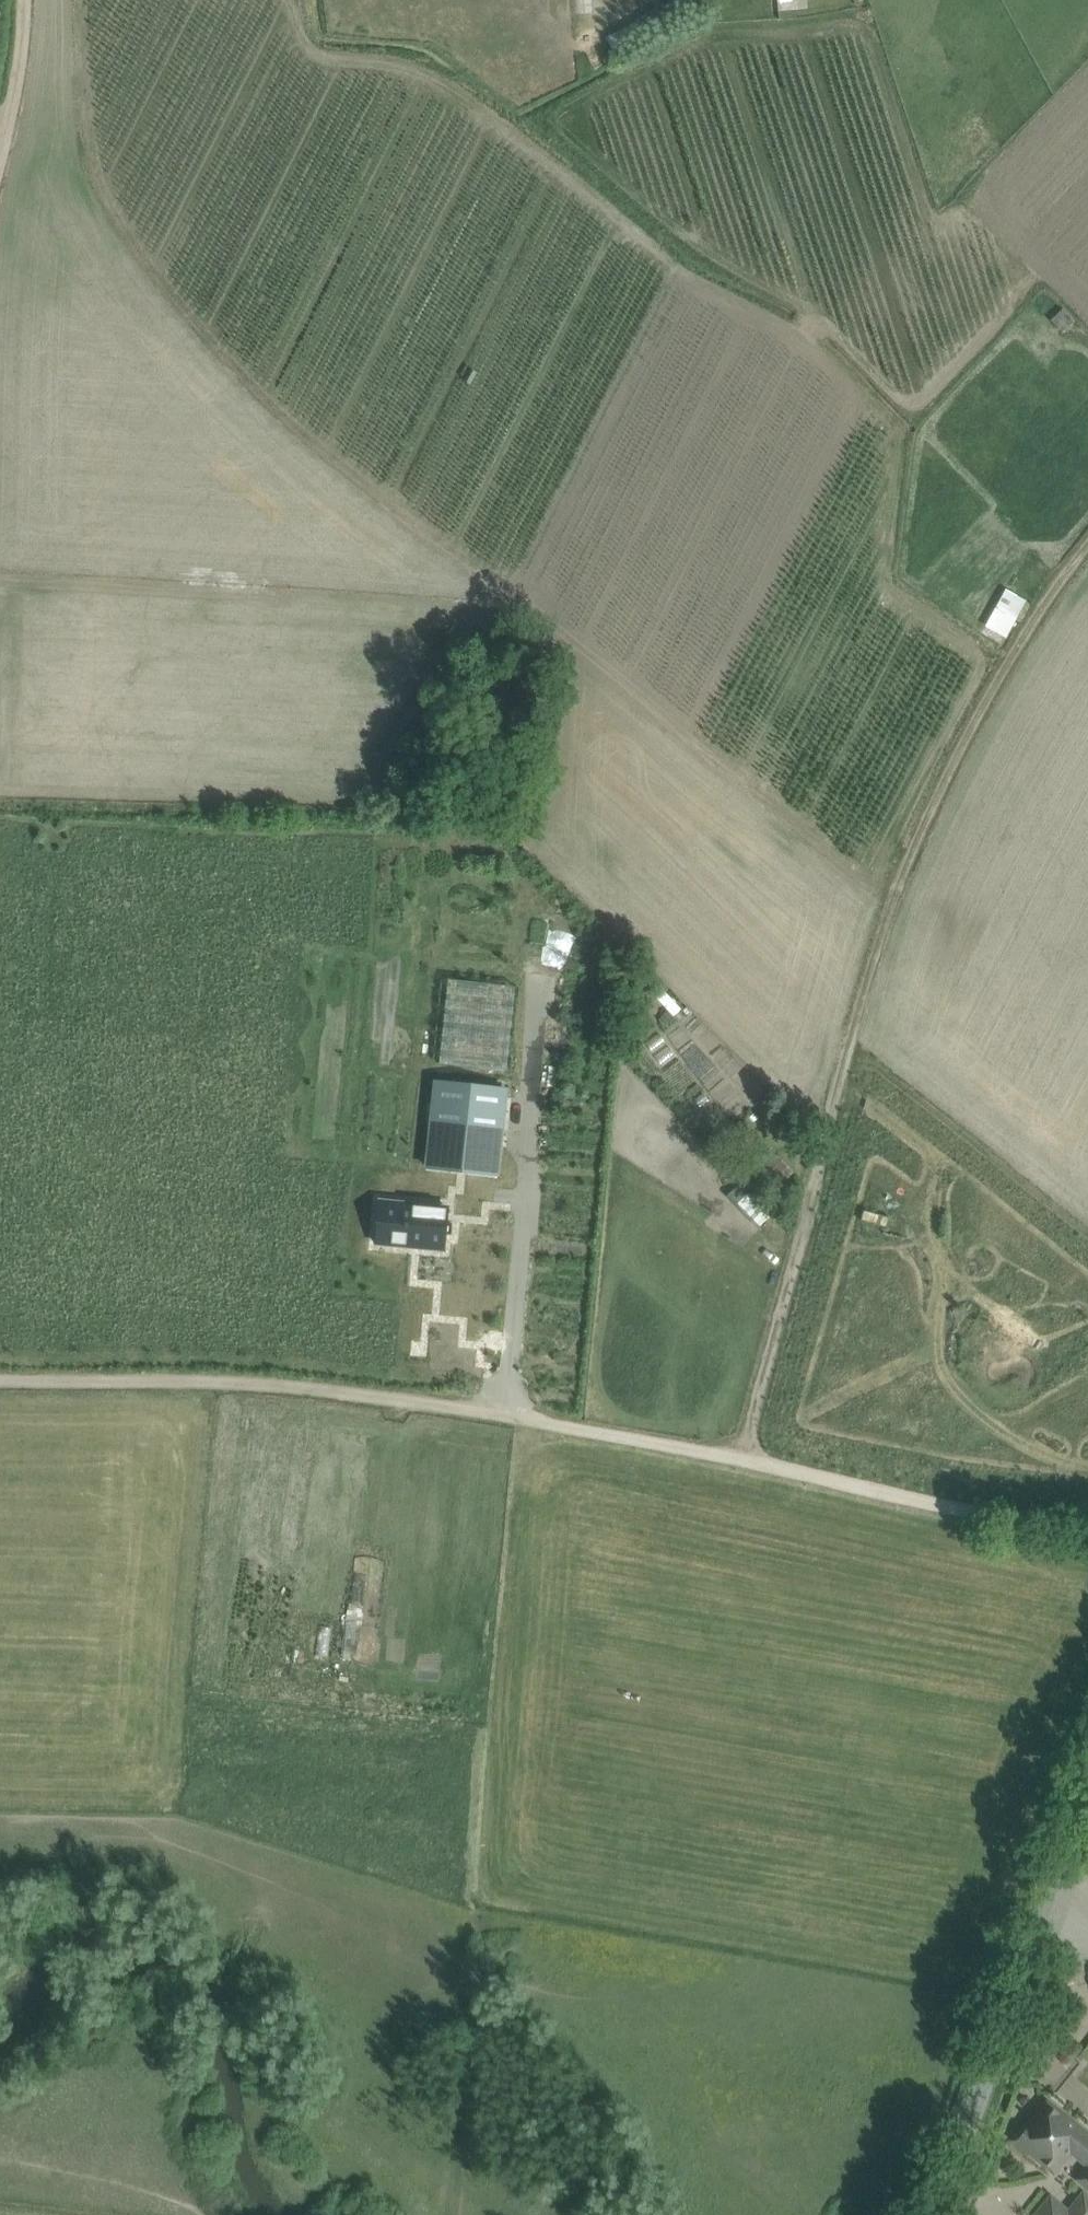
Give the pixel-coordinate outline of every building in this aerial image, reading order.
[(1013,618),(1023,597),(1000,586),(990,607),(1013,618)] [(448,979),(439,1064),(506,1071),(515,986),(448,979)] [(438,1081),(428,1168),(495,1175),(504,1088),(438,1081)] [(378,1226),(376,1243),(443,1250),(447,1207),(426,1205),(408,1203),(407,1211),(380,1209),(378,1226)] [(1046,2103),(1027,2125),(1024,2122),(1009,2141),(1027,2155),(1030,2151),(1054,2171),(1071,2150),(1087,2164),(1087,2135),(1046,2102),(1046,2103)] [(1078,2179),(1087,2187),(1087,2167),(1078,2179)] [(1050,2197),(1036,2214),(1087,2214),(1087,2197),(1083,2194),(1068,2212),(1050,2197)]
